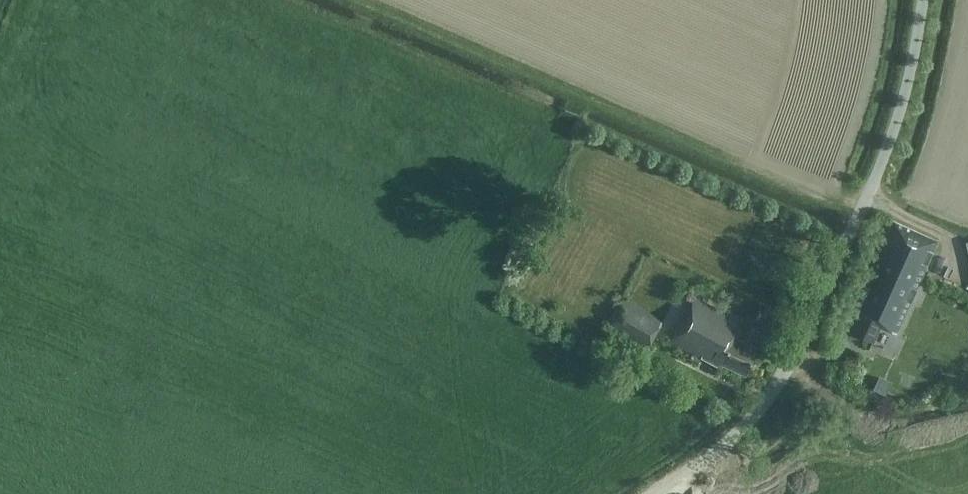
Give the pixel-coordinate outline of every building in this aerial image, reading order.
[(878,325),(896,333),(935,241),(892,222),(863,285),(867,287),(856,309),(859,311),(849,330),(872,340),(878,325)] [(743,374),(757,348),(737,339),(746,322),(693,293),(668,340),(691,352),(687,359),(695,363),(699,356),(719,367),(721,363),(743,374)] [(608,325),(647,349),(664,320),(624,297),(608,325)] [(893,382),(880,376),(874,389),(886,395),(893,382)]
